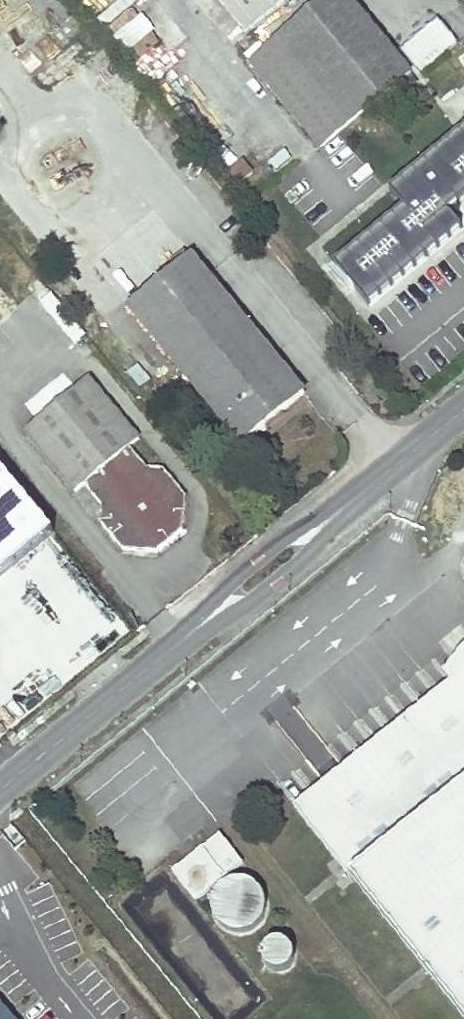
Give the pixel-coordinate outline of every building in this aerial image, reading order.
[(247,36),(292,0),(218,0),(247,36)] [(304,17),(266,48),(252,60),(250,62),(321,148),(397,85),(411,73),(412,72),(353,0),(325,0),(304,17)] [(113,34),(125,50),(154,29),(141,13),(113,34)] [(459,45),(439,21),(401,52),(420,76),(459,45)] [(262,43),(248,55),(252,60),(266,48),(262,43)] [(404,94),(418,83),(411,73),(397,85),(404,94)] [(463,195),(463,125),(387,187),(403,205),(334,263),(368,304),(461,226),(447,210),(463,195)] [(250,174),(245,168),(241,163),(230,172),(240,182),(250,174)] [(242,444),(273,418),(304,392),(192,256),(131,307),(242,444)] [(0,283),(0,309),(13,298),(0,283)] [(82,338),(49,298),(37,307),(69,348),(82,338)] [(182,530),(184,513),(185,497),(164,471),(146,468),(129,448),(138,439),(88,379),(25,431),(75,492),(85,485),(101,505),(100,523),(121,548),(156,551),(182,530)] [(0,467),(0,576),(53,532),(0,467)] [(461,651),(454,660),(447,669),(443,672),(451,681),(463,698),(463,648),(461,651)] [(451,681),(294,807),(463,1018),(463,698),(451,681)] [(243,863),(220,833),(173,870),(196,900),(243,863)] [(231,880),(225,883),(219,887),(215,892),(212,902),(212,907),(214,914),(217,921),(222,926),(228,930),(235,932),(242,932),(249,931),(257,926),(261,921),(265,915),(266,909),(266,902),(264,894),(259,888),(253,883),(246,880),(239,879),(231,880)] [(276,940),(270,943),(265,948),(263,953),(263,958),(265,964),(269,968),(275,971),(281,971),(286,970),(292,965),(294,959),(294,952),(292,947),(288,943),(282,940),(276,940)] [(0,1002),(0,1018),(14,1018),(0,1002)]
